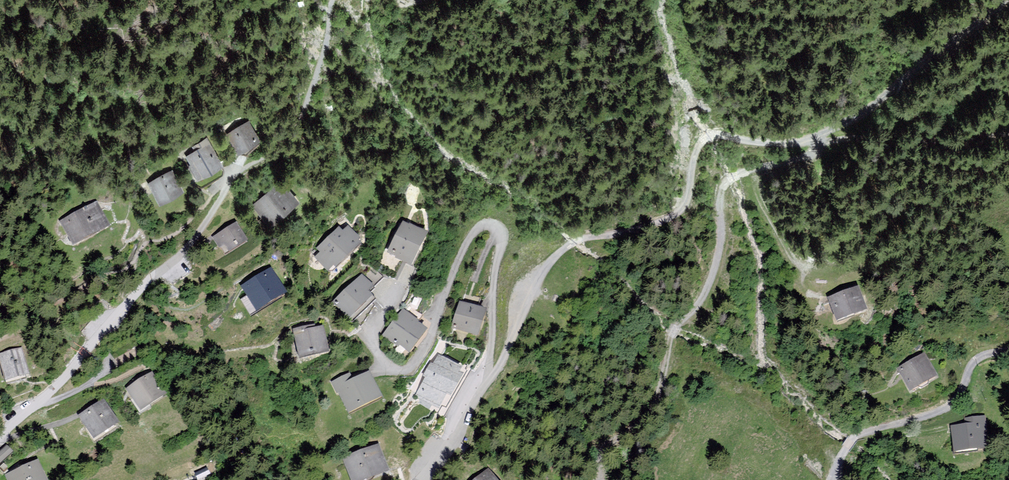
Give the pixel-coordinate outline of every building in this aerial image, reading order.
[(250,122),(223,136),(235,156),(261,142),(250,122)] [(210,144),(184,158),(196,181),(223,167),(210,144)] [(171,170),(145,184),(159,209),(185,195),(171,170)] [(281,181),(251,206),(269,228),(300,203),(281,181)] [(95,201),(60,221),(74,245),(109,225),(95,201)] [(404,219),(387,251),(412,264),(428,232),(404,219)] [(237,221),(212,236),(219,247),(222,245),(227,252),(248,239),(237,221)] [(339,226),(316,248),(319,252),(314,257),(327,271),(333,265),(335,267),(361,242),(358,239),(360,237),(348,225),(343,230),(339,226)] [(270,266),(241,286),(257,311),(287,292),(270,266)] [(362,273),(332,301),(349,318),(374,295),(372,292),(376,288),(362,273)] [(858,285),(828,297),(837,320),(867,308),(858,285)] [(460,300),(452,326),(479,335),(487,309),(460,300)] [(402,309),(383,333),(408,352),(427,328),(402,309)] [(314,324),(293,329),(299,356),(329,350),(323,325),(315,327),(314,324)] [(0,353),(0,362),(6,380),(29,373),(21,346),(0,353)] [(924,352),(897,368),(910,390),(936,374),(924,352)] [(462,367),(439,353),(433,363),(430,362),(420,379),(424,381),(417,393),(440,406),(447,392),(451,394),(464,373),(460,371),(462,367)] [(349,372),(332,381),(349,413),(382,396),(368,371),(352,380),(349,372)] [(152,372),(126,387),(139,410),(165,394),(152,372)] [(103,398),(79,414),(94,437),(118,421),(103,398)] [(964,426),(951,428),(954,456),(991,452),(987,416),(963,419),(964,426)] [(342,457),(351,479),(365,479),(389,470),(377,442),(342,457)] [(0,451),(0,462),(13,451),(7,444),(0,451)] [(4,475),(7,479),(48,479),(37,459),(4,475)] [(489,467),(472,479),(500,479),(489,467)]
